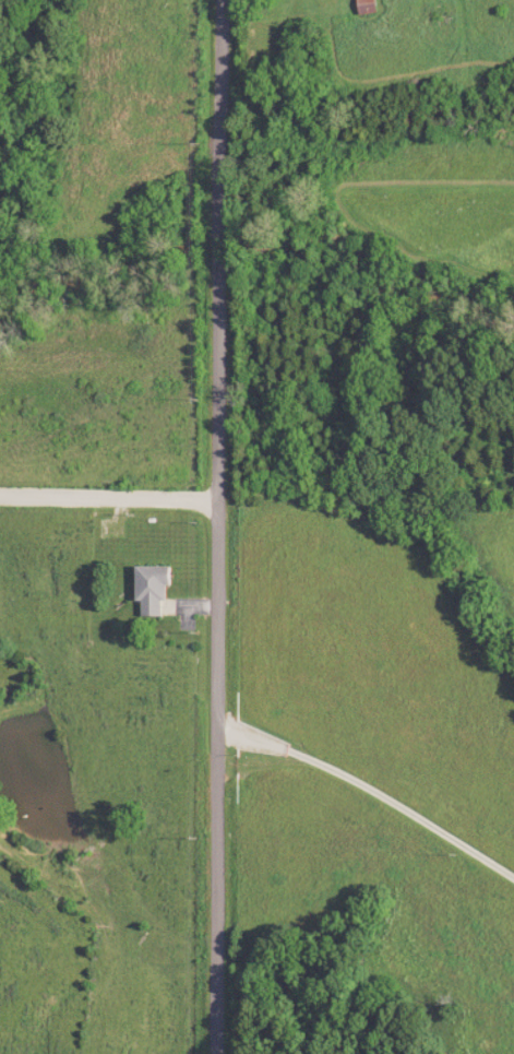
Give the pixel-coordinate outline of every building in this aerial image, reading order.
[(176,567),(141,568),(142,602),(146,602),(146,618),(166,617),(165,601),(171,601),(170,587),(177,587),(176,567)]
